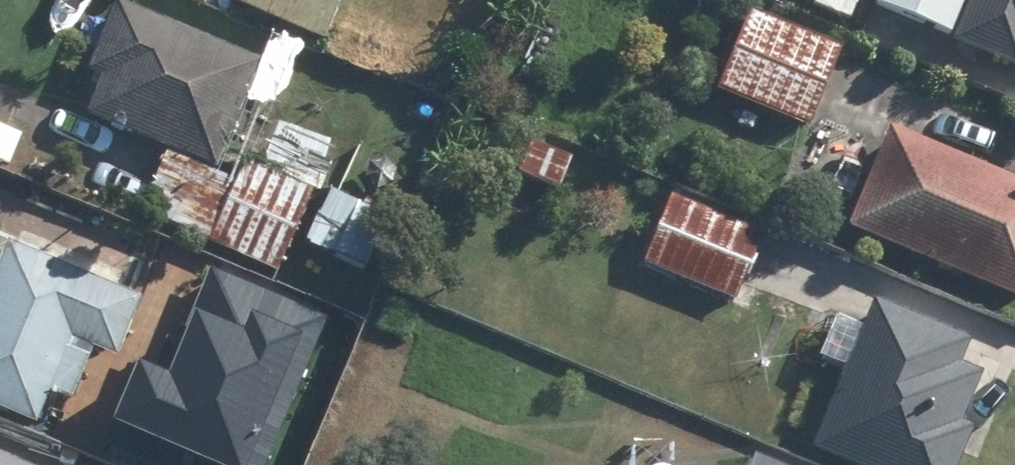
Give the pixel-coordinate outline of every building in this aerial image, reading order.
[(228,4),(323,45),(342,0),(230,0),(228,4)] [(814,6),(851,22),(860,0),(817,0),(814,6)] [(953,37),(968,0),(878,0),(876,6),(953,37)] [(952,46),(1014,72),(1014,0),(971,0),(952,46)] [(261,62),(115,5),(88,73),(103,79),(87,120),(219,171),(261,62)] [(753,12),(719,92),(811,130),(844,50),(753,12)] [(847,230),(1014,300),(1014,181),(889,129),(847,230)] [(530,144),(519,173),(562,190),(574,161),(530,144)] [(235,182),(166,155),(142,216),(211,243),(235,182)] [(285,271),(315,195),(241,166),(235,182),(211,243),(285,271)] [(673,196),(645,265),(737,302),(765,233),(673,196)] [(35,418),(50,383),(72,392),(92,344),(119,355),(145,293),(8,236),(0,254),(0,404),(35,418)] [(212,270),(170,371),(136,356),(101,441),(160,464),(263,464),(324,316),(212,270)] [(862,328),(837,317),(819,360),(846,371),(811,455),(836,464),(963,464),(979,425),(965,419),(982,376),(960,366),(971,340),(874,300),(862,328)]
